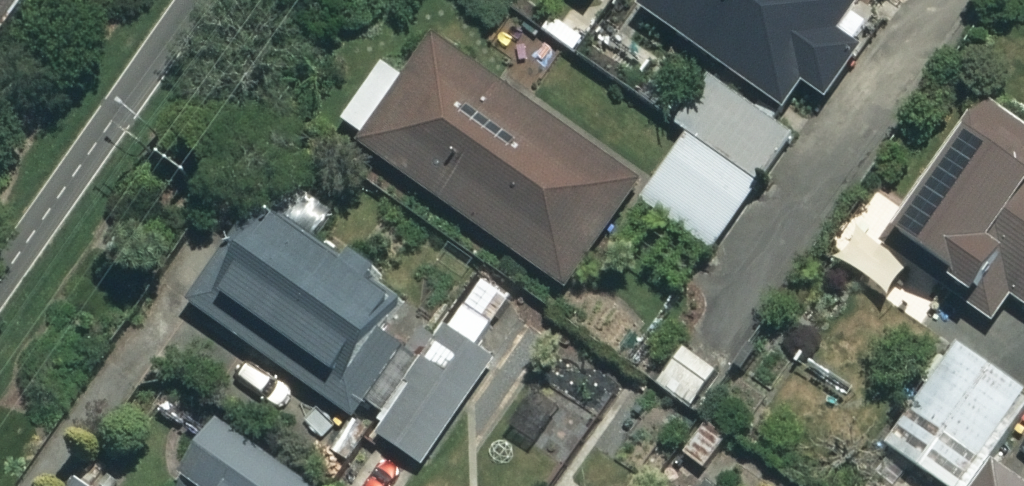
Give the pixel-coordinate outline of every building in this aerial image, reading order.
[(20,0),(0,0),(0,29),(20,0)] [(801,83),(827,102),(868,44),(842,25),(861,0),(640,0),(639,2),(784,106),(801,83)] [(541,105),(434,29),(403,73),(384,59),(340,122),(562,280),(665,136),(568,67),(541,105)] [(981,102),(896,231),(974,282),(963,299),(993,320),(1011,292),(1023,301),(1023,144),(1023,143),(1023,131),(981,102)] [(276,195),(193,302),(345,420),(428,314),(276,195)] [(510,293),(482,276),(450,327),(478,344),(510,293)] [(1003,432),(1023,402),(1023,387),(961,343),(862,485),(1023,485),(1023,446),(1003,432)] [(727,377),(685,345),(658,380),(700,412),(727,377)] [(473,384),(432,357),(382,434),(423,461),(473,384)] [(218,419),(171,485),(314,485),(218,419)]
